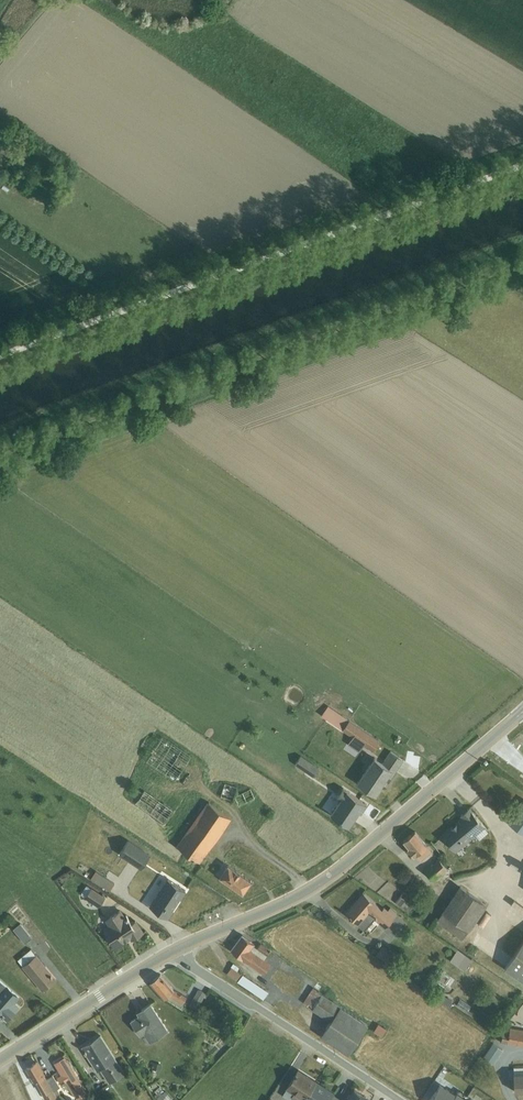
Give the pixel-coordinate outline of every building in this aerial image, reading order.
[(387,789),(410,763),(397,752),(394,756),(330,707),(313,729),(335,745),(345,732),(386,763),(374,778),(387,789)] [(522,762),(522,735),(522,734),(510,753),(522,762)] [(165,737),(148,761),(177,780),(193,756),(165,737)] [(317,755),(325,745),(318,740),(310,750),(317,755)] [(368,809),(383,793),(369,779),(353,796),(368,809)] [(233,800),(237,787),(225,784),(221,796),(233,800)] [(238,794),(241,804),(254,801),(251,790),(238,794)] [(146,791),(134,805),(161,827),(173,813),(146,791)] [(178,845),(202,862),(233,818),(209,801),(178,845)] [(512,822),(522,830),(522,806),(512,822)] [(443,834),(459,852),(487,828),(472,810),(443,834)] [(433,852),(417,832),(405,841),(421,862),(433,852)] [(119,856),(143,869),(149,857),(125,844),(119,856)] [(449,869),(440,859),(425,871),(435,881),(449,869)] [(230,865),(222,876),(244,894),(253,883),(230,865)] [(98,869),(90,878),(107,892),(114,884),(98,869)] [(150,909),(170,920),(188,888),(168,876),(150,909)] [(488,904),(463,886),(439,921),(464,938),(488,904)] [(106,898),(92,889),(87,898),(101,907),(106,898)] [(395,903),(405,910),(413,899),(403,892),(395,903)] [(387,919),(358,893),(342,910),(360,928),(369,918),(379,928),(387,919)] [(522,907),(522,903),(515,897),(510,903),(520,911),(522,907)] [(108,925),(103,928),(107,934),(107,936),(108,938),(109,940),(111,941),(112,942),(115,947),(124,941),(124,940),(125,940),(125,939),(124,938),(128,935),(130,938),(130,937),(130,936),(131,936),(131,937),(136,938),(146,931),(146,930),(144,931),(137,920),(132,922),(126,913),(124,914),(121,909),(105,920),(108,925)] [(21,922),(13,928),(25,943),(32,937),(21,922)] [(242,934),(231,949),(248,962),(264,973),(271,964),(264,959),(268,953),(273,956),(275,952),(261,943),(257,948),(254,945),(255,944),(242,934)] [(505,967),(522,979),(522,940),(505,967)] [(383,944),(376,955),(386,962),(392,953),(385,949),(386,947),(383,944)] [(458,948),(450,959),(464,969),(472,957),(458,948)] [(31,949),(18,959),(43,990),(56,979),(36,954),(31,949)] [(232,966),(238,970),(240,966),(233,962),(231,965),(232,966)] [(238,970),(232,966),(227,973),(264,998),(269,992),(238,970)] [(270,981),(292,996),(302,982),(280,967),(270,981)] [(160,974),(150,982),(164,999),(166,997),(182,1006),(187,997),(174,990),(160,974)] [(2,1015),(4,1016),(8,1019),(15,1011),(10,1007),(15,1001),(18,997),(0,981),(0,1018),(2,1015)] [(313,987),(303,1003),(331,1021),(321,1035),(348,1053),(368,1024),(313,987)] [(199,989),(190,1005),(197,1008),(205,993),(199,989)] [(439,992),(437,996),(438,997),(437,998),(449,1006),(452,1001),(439,992)] [(10,1007),(15,1011),(20,1006),(15,1001),(10,1007)] [(144,1012),(132,1020),(141,1035),(145,1033),(150,1042),(168,1030),(151,1003),(142,1009),(144,1012)] [(379,1023),(374,1031),(375,1032),(382,1036),(386,1029),(379,1023)] [(501,1041),(522,1046),(522,1029),(510,1027),(510,1030),(503,1029),(501,1041)] [(101,1035),(82,1047),(97,1070),(100,1069),(109,1083),(125,1073),(101,1035)] [(493,1043),(483,1057),(492,1064),(503,1049),(493,1043)] [(65,1057),(56,1063),(63,1074),(57,1077),(62,1084),(66,1082),(71,1091),(70,1091),(71,1094),(73,1093),(73,1094),(74,1094),(78,1099),(88,1093),(65,1057)] [(47,1078),(36,1062),(27,1067),(31,1074),(30,1075),(34,1081),(35,1081),(45,1099),(47,1098),(48,1099),(49,1099),(57,1096),(54,1091),(47,1078)] [(316,1081),(298,1070),(282,1095),(290,1099),(304,1099),(316,1081)] [(514,1072),(515,1090),(522,1090),(522,1072),(514,1072)] [(47,1078),(54,1091),(60,1087),(53,1075),(47,1078)] [(304,1099),(329,1099),(334,1094),(335,1094),(319,1083),(318,1085),(316,1083),(317,1082),(316,1081),(304,1099)] [(466,1093),(459,1089),(456,1093),(441,1083),(429,1099),(461,1099),(465,1095),(466,1093)] [(347,1099),(369,1099),(365,1098),(366,1096),(354,1089),(347,1099)]
